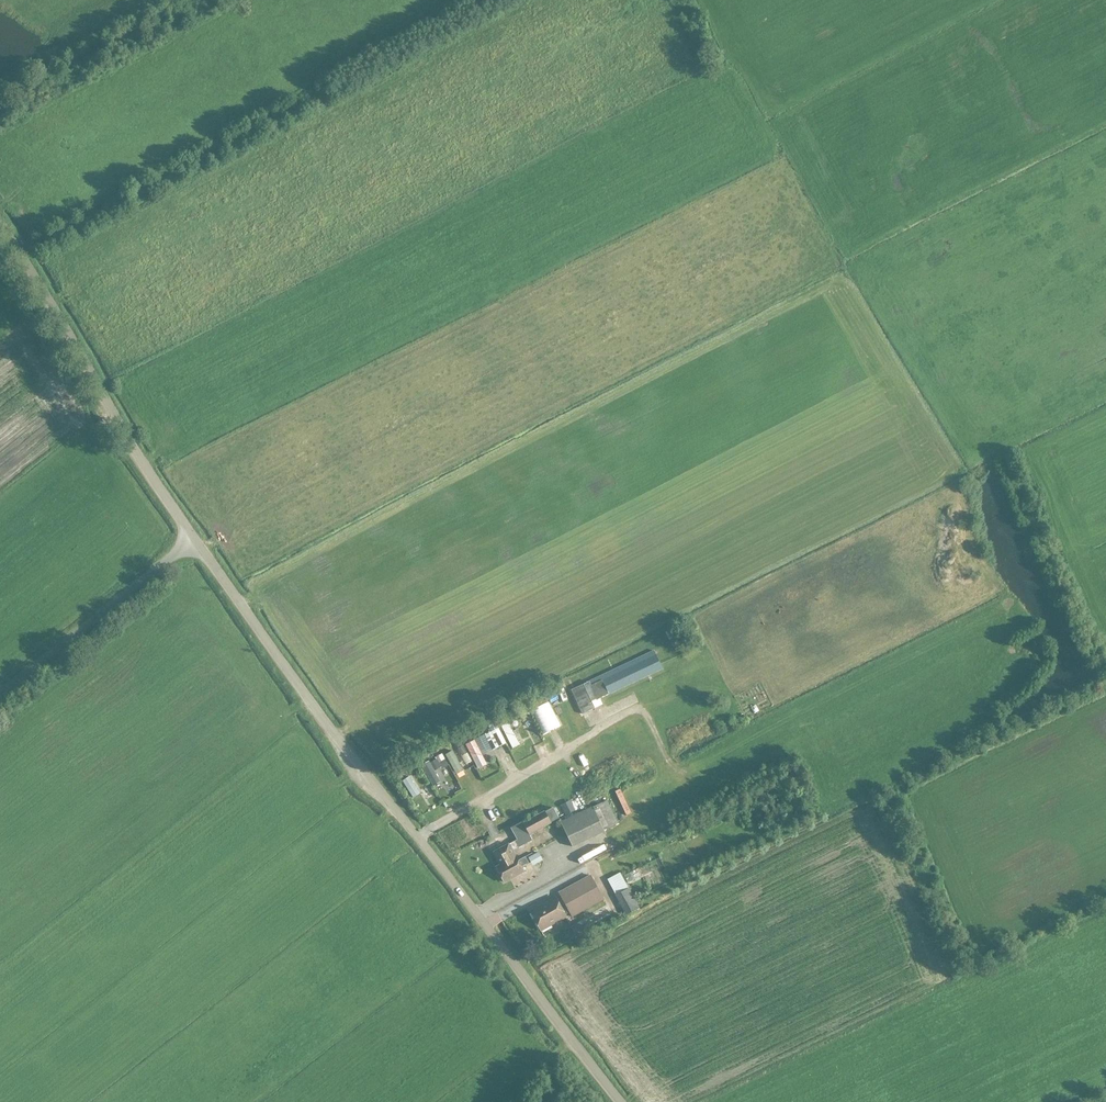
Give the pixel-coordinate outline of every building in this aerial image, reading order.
[(589,681),(571,690),(582,714),(594,708),(591,702),(597,699),(662,669),(656,655),(591,685),(589,681)] [(553,724),(550,706),(559,705),(558,699),(539,703),(543,725),(553,724)] [(623,726),(647,718),(643,709),(620,717),(623,726)] [(516,741),(526,738),(520,721),(511,724),(516,741)] [(618,722),(605,727),(608,736),(621,730),(618,722)] [(484,732),(488,742),(495,738),(498,744),(512,738),(505,723),(484,732)] [(481,734),(472,738),(484,763),(493,759),(481,734)] [(542,740),(546,749),(555,745),(550,736),(542,740)] [(463,748),(454,752),(468,779),(477,774),(463,748)] [(508,760),(513,758),(509,749),(504,751),(508,760)] [(605,774),(603,771),(613,766),(610,759),(586,771),(591,781),(605,774)] [(606,800),(593,807),(605,831),(618,824),(606,800)] [(575,810),(570,801),(561,805),(565,815),(575,810)] [(658,802),(657,814),(674,814),(674,802),(658,802)] [(572,847),(605,831),(593,807),(593,806),(560,822),(572,847)] [(545,811),(523,823),(523,824),(512,830),(518,840),(529,834),(530,835),(552,823),(552,822),(559,818),(553,807),(545,812),(545,811)] [(621,841),(632,836),(630,831),(619,836),(621,841)] [(515,841),(509,844),(494,852),(500,864),(501,866),(508,863),(509,865),(518,861),(512,850),(518,847),(515,841)] [(532,855),(537,863),(542,860),(538,852),(532,855)] [(501,866),(500,864),(496,867),(504,882),(524,871),(518,861),(509,865),(508,863),(501,866)] [(639,908),(620,872),(607,879),(627,915),(639,908)] [(559,893),(561,897),(557,900),(556,898),(530,911),(541,930),(566,917),(565,915),(570,912),(572,917),(604,899),(591,876),(559,893)] [(581,921),(570,927),(578,939),(588,933),(581,921)]
